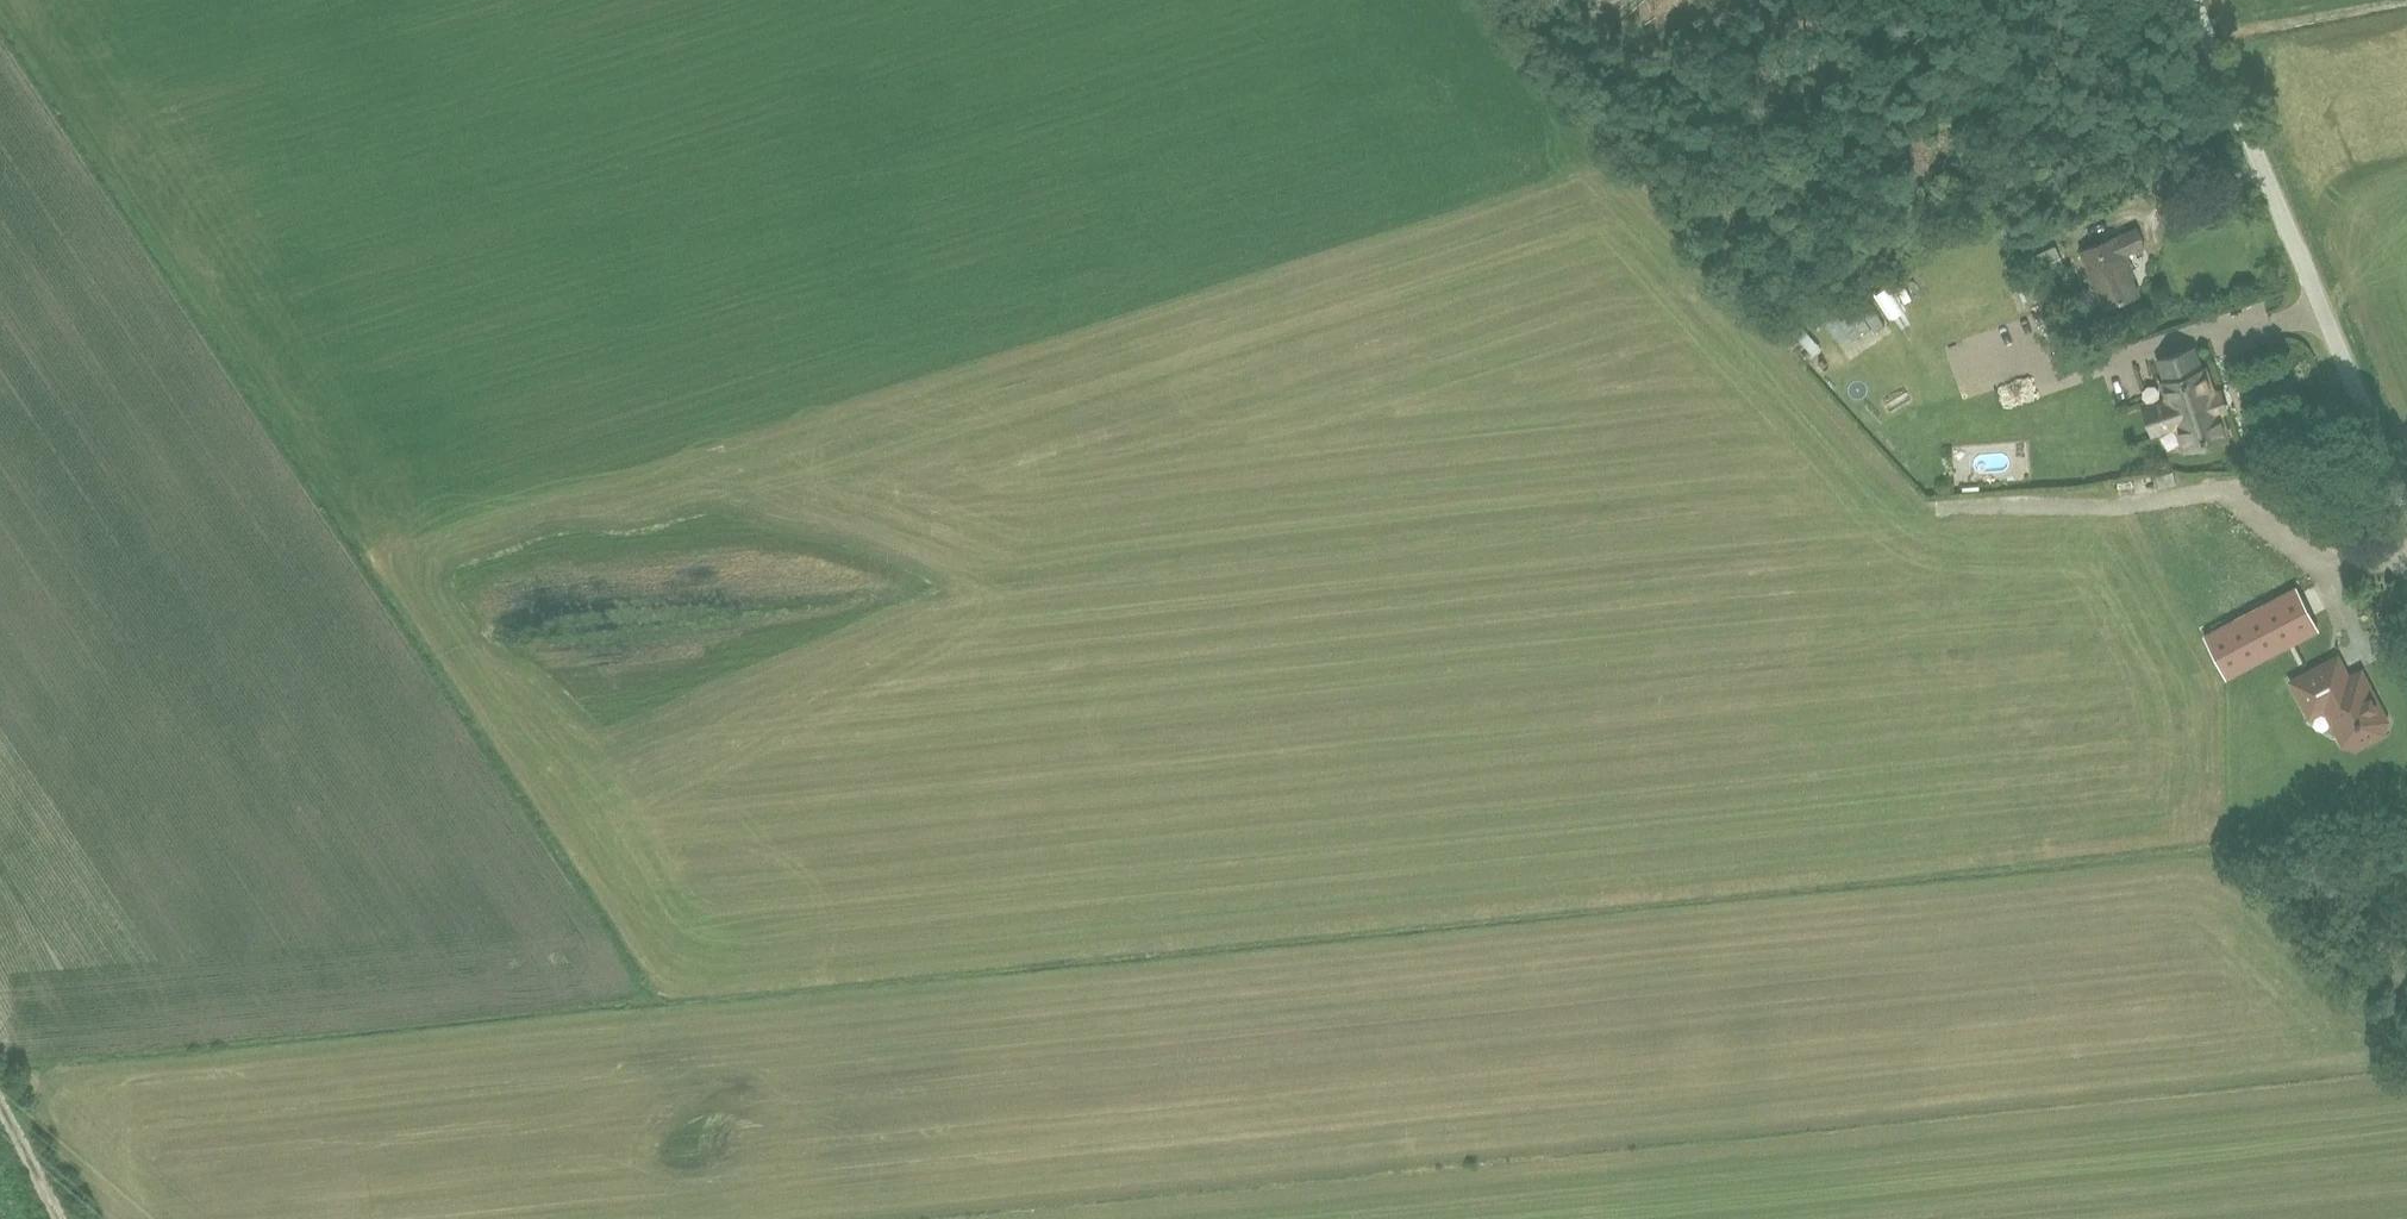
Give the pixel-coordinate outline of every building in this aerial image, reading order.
[(2145,246),(2137,227),(2114,237),(2114,236),(2081,250),(2106,308),(2139,294),(2126,265),(2129,264),(2125,254),(2145,246)] [(2042,273),(2063,263),(2055,245),(2035,254),(2037,259),(2034,260),(2036,265),(2038,264),(2042,273)] [(1848,281),(1817,301),(1848,348),(1878,328),(1848,281)] [(2228,435),(2206,368),(2201,370),(2193,348),(2160,360),(2167,382),(2162,383),(2168,400),(2162,402),(2170,426),(2176,424),(2185,449),(2228,435)] [(2159,486),(2176,482),(2173,470),(2156,475),(2159,486)] [(2296,587),(2205,635),(2227,677),(2318,629),(2296,587)] [(2348,677),(2337,657),(2291,681),(2310,717),(2324,709),(2333,712),(2341,727),(2338,735),(2341,740),(2341,739),(2343,744),(2355,747),(2371,739),(2374,727),(2372,723),(2385,717),(2372,693),(2370,694),(2364,684),(2367,683),(2361,671),(2348,677)]
